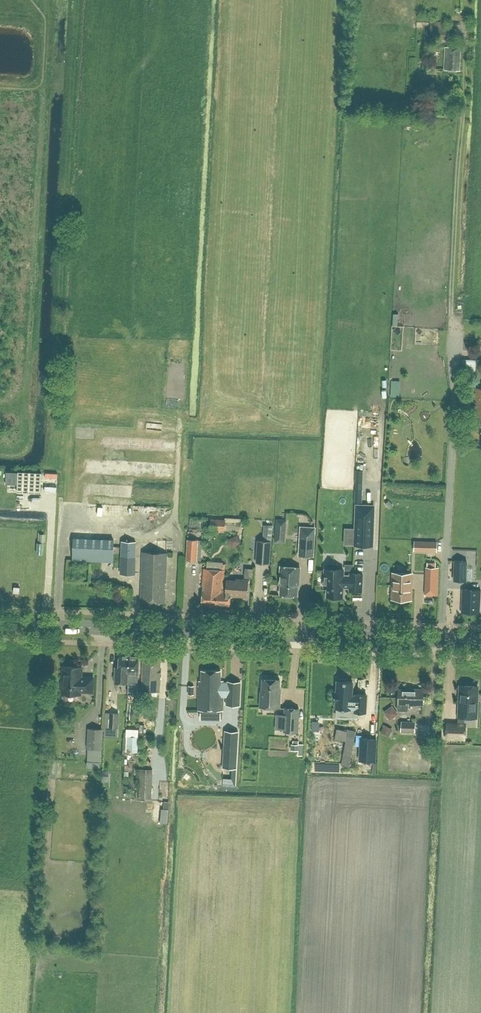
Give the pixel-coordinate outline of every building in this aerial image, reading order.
[(429,38),(445,39),(446,25),(430,24),(429,38)] [(445,47),(444,70),(459,71),(461,48),(445,47)] [(463,356),(463,364),(472,364),(472,357),(463,356)] [(480,417),(480,388),(475,388),(475,405),(473,405),(472,413),(474,413),(474,417),(480,417)] [(372,545),(374,505),(356,505),(355,545),(372,545)] [(225,519),(211,518),(210,529),(225,529),(225,519)] [(279,519),(279,540),(288,540),(289,519),(279,519)] [(301,527),(299,555),(313,556),(315,528),(301,527)] [(241,534),(230,537),(232,545),(243,543),(241,534)] [(114,540),(74,538),(73,560),(113,562),(114,540)] [(188,539),(187,559),(197,560),(198,540),(188,539)] [(258,540),(257,551),(256,562),(269,563),(270,552),(271,541),(258,540)] [(136,541),(122,541),(121,573),(135,574),(136,541)] [(436,550),(437,542),(430,542),(415,541),(414,549),(429,550),(436,550)] [(167,553),(143,552),(141,601),(165,602),(166,589),(165,589),(165,583),(166,583),(167,553)] [(455,560),(454,580),(466,581),(467,561),(455,560)] [(202,603),(216,604),(217,593),(223,593),(223,589),(224,570),(223,570),(223,563),(215,561),(207,562),(207,569),(204,568),(203,587),(202,603)] [(328,569),(325,569),(325,576),(323,576),(323,583),(324,583),(324,586),(327,587),(327,596),(342,597),(343,587),(349,587),(349,590),(362,590),(363,573),(350,573),(350,575),(343,575),(343,569),(336,569),(337,564),(328,564),(328,569)] [(298,581),(299,581),(300,567),(281,566),(280,584),(281,584),(280,594),(297,595),(298,581)] [(392,598),(410,599),(411,573),(393,573),(392,598)] [(227,590),(223,589),(223,593),(217,593),(216,604),(230,605),(231,595),(248,596),(249,580),(227,578),(227,590)] [(461,612),(480,613),(480,590),(462,589),(461,612)] [(128,674),(129,655),(119,654),(119,668),(115,668),(115,683),(128,683),(128,674)] [(128,674),(128,683),(134,683),(134,674),(138,674),(138,655),(129,655),(128,674)] [(160,676),(160,656),(144,655),(142,690),(159,691),(160,676)] [(92,692),(93,677),(81,677),(82,667),(64,666),(63,681),(62,681),(61,689),(62,690),(62,693),(80,694),(80,691),(92,692)] [(223,683),(223,680),(220,680),(220,670),(201,670),(201,680),(199,680),(199,686),(198,686),(198,710),(223,710),(223,696),(227,696),(226,704),(240,705),(241,681),(227,680),(227,683),(223,683)] [(260,691),(260,707),(280,708),(280,692),(279,692),(280,679),(262,678),(262,691),(260,691)] [(356,693),(356,696),(352,696),(352,681),(346,681),(346,679),(338,678),(338,680),(337,680),(337,692),(335,692),(334,701),(336,701),(336,708),(351,709),(351,708),(355,708),(355,712),(365,713),(366,694),(356,693)] [(465,717),(476,717),(477,685),(460,685),(459,724),(447,723),(446,737),(465,738),(465,724),(465,717)] [(398,704),(423,705),(423,689),(412,688),(412,689),(398,689),(398,704)] [(299,708),(285,707),(284,731),(298,732),(299,708)] [(108,712),(108,727),(109,727),(109,734),(117,734),(117,728),(119,728),(119,713),(108,712)] [(401,721),(400,732),(415,732),(415,721),(401,721)] [(336,724),(334,737),(346,739),(343,759),(351,760),(355,732),(347,731),(348,726),(336,724)] [(87,748),(88,749),(87,760),(101,761),(102,750),(103,729),(88,728),(87,748)] [(239,731),(225,730),(224,767),(237,768),(239,731)] [(127,752),(138,752),(138,736),(127,735),(127,752)] [(375,761),(376,738),(362,738),(361,760),(375,761)] [(416,744),(405,744),(405,752),(416,753),(416,744)] [(57,777),(58,758),(49,758),(49,777),(57,777)] [(153,769),(140,769),(138,799),(151,800),(153,769)]
